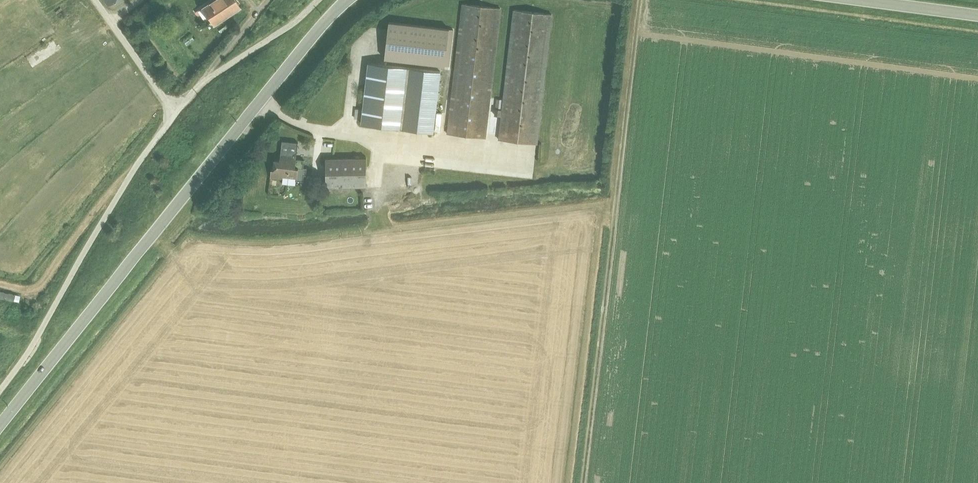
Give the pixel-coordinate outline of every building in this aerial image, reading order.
[(201,8),(208,18),(207,19),(209,21),(210,21),(213,25),(240,7),(235,0),(213,0),(201,8)] [(462,4),(447,134),(486,138),(501,8),(462,4)] [(497,99),(495,115),(501,116),(499,133),(498,140),(538,144),(553,15),(513,10),(503,99),(497,99)] [(445,66),(449,29),(389,22),(384,59),(441,66),(445,66)] [(449,29),(445,66),(450,67),(454,30),(449,29)] [(190,35),(183,40),(187,45),(194,40),(190,35)] [(369,63),(362,124),(434,133),(441,71),(369,63)] [(316,149),(326,151),(328,137),(318,136),(316,149)] [(271,169),(271,178),(283,179),(282,183),(296,185),(296,179),(303,180),(304,175),(306,175),(307,168),(303,168),(304,160),(297,159),(296,160),(297,156),(294,156),(294,154),(297,153),(298,143),(282,141),(280,160),(274,159),(274,170),(271,169)] [(366,157),(326,158),(326,187),(367,186),(366,157)] [(356,191),(356,206),(368,206),(368,191),(356,191)] [(13,301),(17,301),(19,302),(19,299),(20,295),(18,295),(0,291),(0,298),(13,301)]
